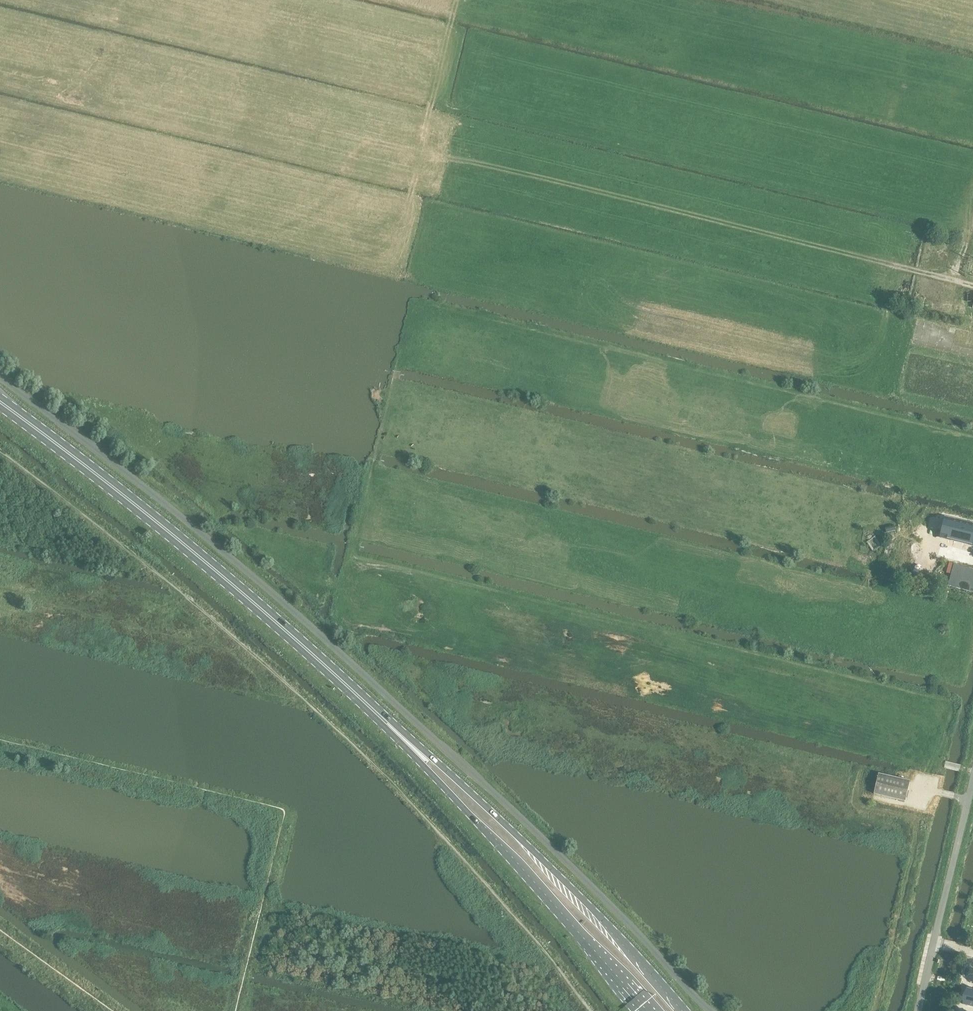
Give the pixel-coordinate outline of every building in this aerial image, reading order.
[(968,257),(965,274),(972,276),(972,258),(968,257)] [(940,537),(972,545),(972,525),(945,518),(940,537)] [(875,550),(883,544),(875,535),(868,542),(875,550)] [(948,585),(972,591),(972,567),(953,563),(948,585)] [(875,796),(906,801),(910,781),(878,775),(875,796)]
